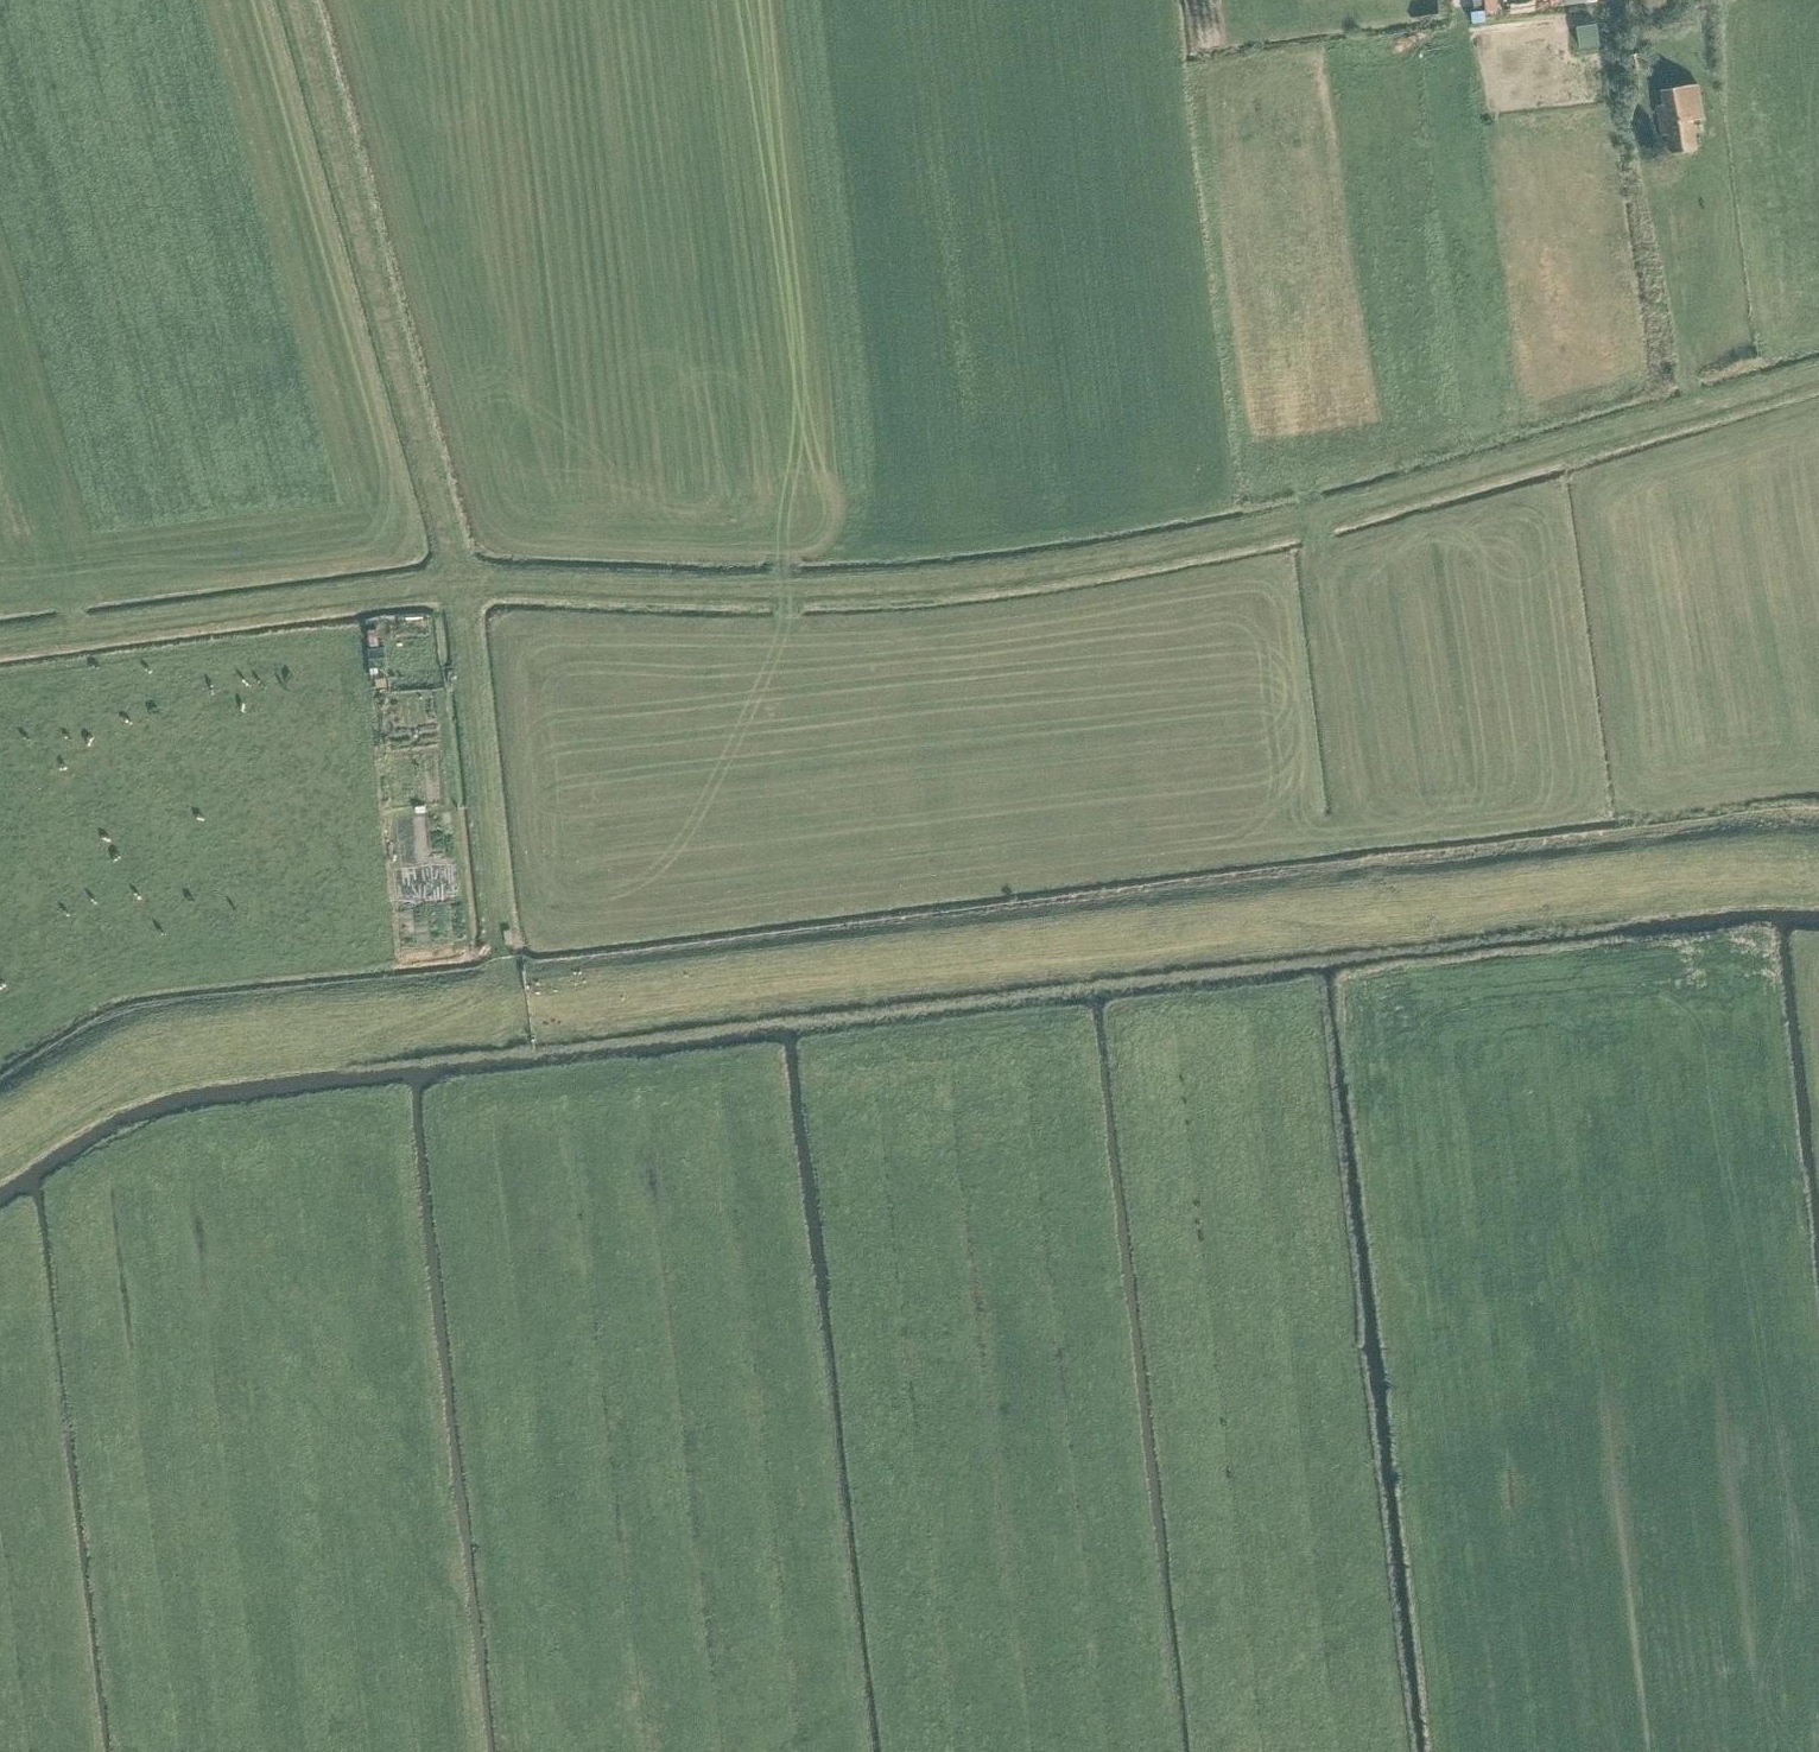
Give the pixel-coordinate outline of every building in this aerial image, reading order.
[(1628,43),(1629,55),(1642,53),(1640,41),(1628,43)] [(1660,132),(1666,131),(1669,153),(1696,148),(1690,118),(1703,116),(1697,81),(1660,87),(1663,101),(1655,103),(1660,132)] [(376,680),(377,688),(387,687),(387,679),(376,680)]
